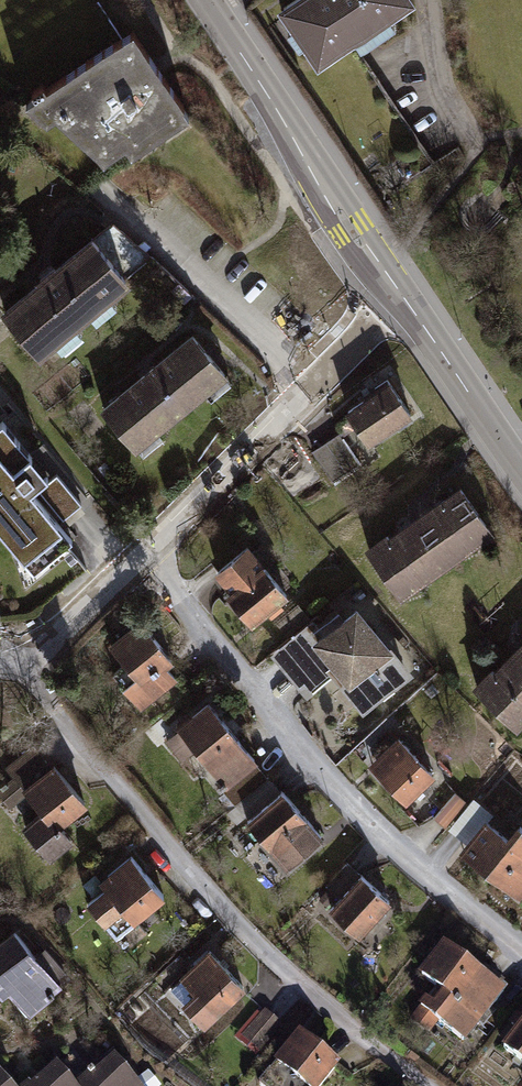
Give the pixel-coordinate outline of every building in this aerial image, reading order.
[(272,10),(314,71),(414,4),(411,0),(286,0),(272,10)] [(139,37),(28,107),(50,127),(59,122),(106,164),(128,151),(136,160),(196,123),(139,37)] [(94,239),(4,315),(40,361),(133,287),(94,239)] [(195,334),(102,411),(136,454),(232,378),(195,334)] [(393,383),(347,413),(371,449),(417,419),(393,383)] [(36,575),(74,542),(34,496),(41,491),(51,481),(6,426),(0,430),(0,532),(36,575)] [(359,465),(341,433),(313,451),(332,481),(359,465)] [(51,481),(41,491),(65,519),(83,505),(58,475),(51,481)] [(458,480),(364,546),(399,598),(491,530),(458,480)] [(249,539),(215,568),(230,586),(224,589),(251,621),(291,593),(249,539)] [(314,616),(271,651),(300,687),(308,680),(314,687),(331,674),(363,715),(414,668),(358,599),(342,610),(340,606),(320,623),(314,616)] [(141,615),(110,639),(127,659),(112,670),(140,706),(178,675),(167,661),(174,654),(141,615)] [(471,684),(513,725),(521,716),(521,633),(471,684)] [(209,696),(176,723),(227,783),(255,760),(259,756),(209,696)] [(395,733),(368,761),(404,801),(435,772),(395,733)] [(5,765),(13,774),(0,784),(0,794),(11,807),(28,791),(41,806),(21,823),(50,856),(74,837),(62,821),(88,799),(52,758),(50,761),(32,742),(5,765)] [(268,775),(255,760),(227,783),(222,787),(235,803),(268,775)] [(235,803),(226,810),(238,827),(248,818),(247,817),(278,787),(268,775),(235,803)] [(278,787),(247,817),(248,818),(263,838),(258,842),(287,874),(325,843),(319,837),(324,833),(281,784),(278,787)] [(467,800),(455,790),(433,816),(446,827),(467,800)] [(467,800),(446,827),(463,840),(482,816),(487,820),(493,812),(472,795),(467,800)] [(456,848),(519,900),(521,895),(521,825),(515,819),(503,833),(487,820),(482,816),(463,840),(456,848)] [(104,885),(87,900),(116,938),(166,894),(131,851),(99,877),(104,885)] [(330,904),(359,870),(347,860),(322,889),(324,892),(319,897),(327,906),(330,904)] [(359,870),(330,904),(361,932),(393,897),(361,868),(359,870)] [(7,989),(30,1014),(73,978),(46,945),(35,954),(14,928),(0,939),(0,996),(7,989)] [(426,994),(418,1004),(420,1005),(410,1019),(430,1033),(439,1020),(466,1042),(506,988),(443,939),(419,971),(437,984),(428,996),(426,994)] [(182,975),(170,986),(204,1024),(246,984),(209,944),(179,972),(182,975)] [(259,1050),(283,1025),(264,1008),(242,1035),(259,1050)] [(503,1046),(521,1060),(521,1020),(503,1046)] [(273,1061),(276,1062),(259,1083),(263,1085),(323,1085),(341,1062),(300,1028),(273,1061)] [(114,1052),(75,1082),(56,1060),(22,1085),(141,1085),(114,1052)] [(0,1070),(0,1085),(15,1085),(0,1070)]
